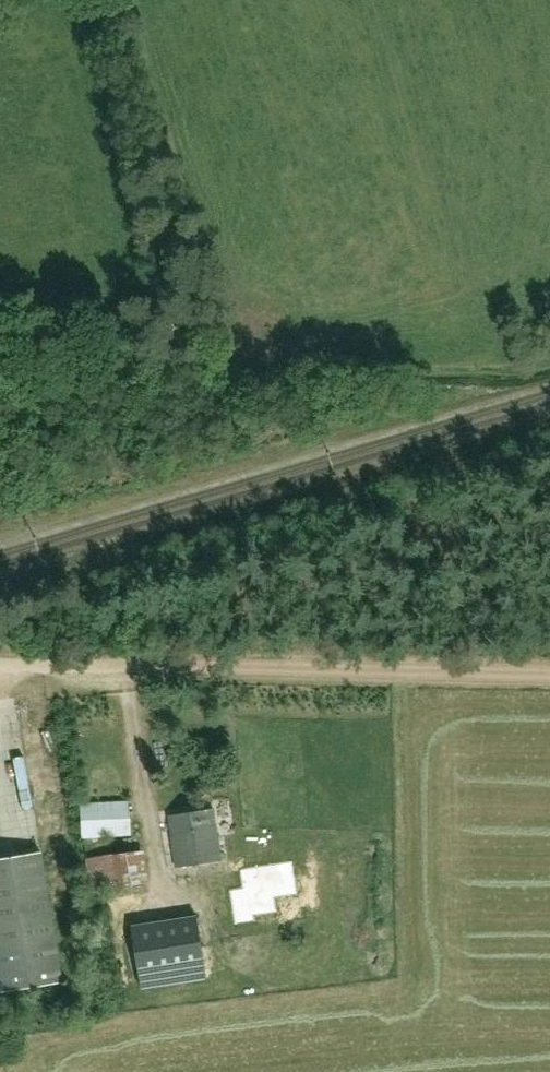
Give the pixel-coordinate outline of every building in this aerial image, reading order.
[(130,834),(128,802),(80,805),(81,837),(130,834)] [(167,815),(175,867),(221,860),(212,808),(167,815)] [(85,859),(91,892),(147,884),(143,850),(85,859)] [(0,857),(0,983),(1,992),(62,982),(41,851),(0,857)] [(244,889),(231,890),(235,925),(255,922),(255,917),(278,914),(276,899),(299,896),(294,862),(293,863),(271,865),(259,867),(259,866),(259,867),(241,869),(244,889)] [(197,916),(132,926),(141,987),(207,977),(197,916)]
